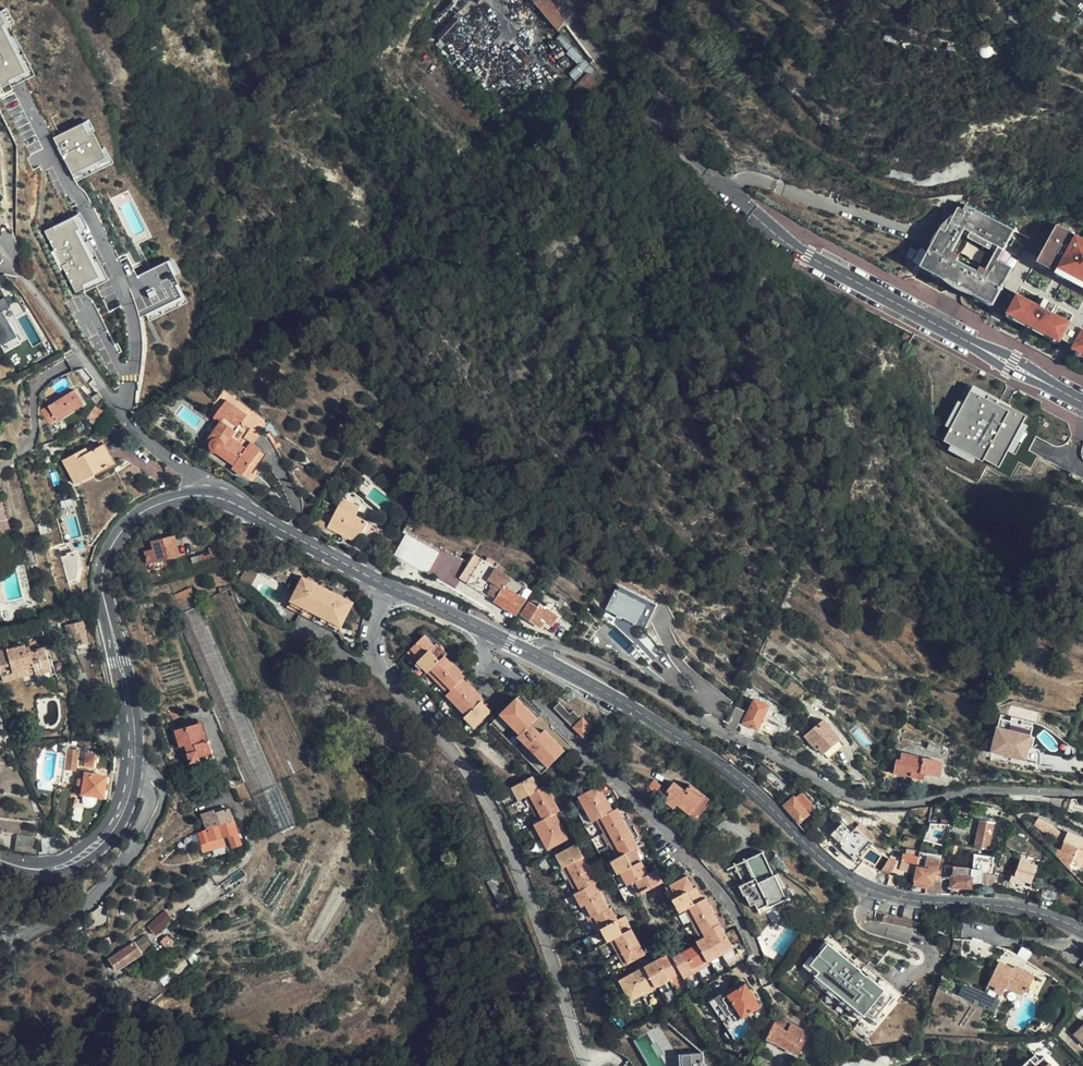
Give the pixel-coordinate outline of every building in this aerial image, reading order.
[(501,22),(484,0),(429,0),(410,21),(455,79),(505,40),(495,27),(501,22)] [(533,21),(542,14),(532,0),(525,0),(522,3),(533,21)] [(542,14),(558,33),(565,22),(548,0),(532,0),(542,14)] [(508,43),(533,21),(522,3),(501,22),(495,27),(505,40),(508,43)] [(10,87),(33,75),(8,26),(13,23),(5,8),(0,11),(0,16),(4,24),(0,26),(24,72),(7,81),(9,84),(10,87)] [(0,88),(9,84),(7,81),(24,72),(0,26),(4,24),(0,16),(0,88)] [(563,71),(569,78),(573,75),(578,71),(590,63),(582,55),(564,71),(563,71)] [(569,78),(572,81),(576,76),(585,70),(593,66),(590,63),(578,71),(573,75),(569,78)] [(572,81),(578,89),(586,82),(597,71),(593,66),(585,70),(576,76),(572,81)] [(586,82),(592,89),(603,78),(597,71),(586,82)] [(578,89),(590,104),(598,97),(592,89),(586,82),(578,89)] [(582,113),(590,104),(578,89),(568,100),(574,105),(582,113)] [(91,132),(93,131),(88,120),(81,123),(86,134),(91,132)] [(52,138),(71,175),(104,158),(100,149),(91,132),(86,134),(81,123),(52,138)] [(104,147),(100,149),(104,158),(71,175),(74,182),(112,163),(104,147)] [(971,293),(993,306),(1003,287),(1013,268),(1000,261),(1016,232),(972,208),(969,213),(960,208),(955,216),(947,232),(941,229),(929,250),(921,267),(947,281),(948,280),(956,284),(955,285),(962,289),(963,288),(971,292),(971,293)] [(79,213),(52,227),(54,230),(73,220),(78,229),(75,231),(98,277),(82,285),(83,288),(85,291),(108,280),(83,230),(87,229),(79,213)] [(929,250),(941,229),(947,232),(956,214),(952,217),(942,225),(933,238),(929,250)] [(82,285),(98,277),(75,231),(78,229),(73,220),(54,230),(52,227),(44,232),(75,293),(83,288),(82,285)] [(1055,223),(1043,246),(1028,238),(1013,268),(1003,287),(1006,288),(1018,295),(1008,314),(1028,324),(1029,323),(1035,326),(1034,327),(1061,342),(1062,340),(1074,347),(1073,349),(1082,354),(1082,238),(1055,223)] [(1028,238),(1016,232),(1000,261),(1013,268),(1028,238)] [(171,259),(166,261),(173,276),(179,273),(171,259)] [(135,273),(126,278),(145,315),(180,297),(174,285),(177,284),(166,261),(136,277),(135,273)] [(913,273),(898,276),(904,280),(915,276),(919,270),(994,311),(1006,288),(1003,287),(993,306),(971,293),(971,292),(963,288),(962,289),(955,285),(956,284),(948,280),(947,281),(921,267),(917,265),(913,273)] [(186,302),(177,284),(174,285),(180,297),(145,315),(149,321),(186,302)] [(105,307),(118,307),(118,286),(109,286),(109,293),(105,293),(105,307)] [(4,354),(19,345),(1,313),(9,308),(3,298),(0,300),(0,347),(4,354)] [(995,312),(992,317),(1000,322),(1003,317),(995,312)] [(1023,422),(1026,416),(969,384),(946,426),(950,428),(944,441),(951,444),(948,450),(974,464),(978,457),(983,460),(985,457),(1001,466),(1010,449),(1014,451),(1028,425),(1023,422)] [(54,420),(82,404),(75,391),(47,407),(50,412),(54,420)] [(243,474),(256,456),(239,444),(230,438),(245,414),(223,400),(212,415),(219,421),(207,439),(210,441),(208,444),(208,446),(210,450),(213,452),(216,453),(233,464),(232,467),(243,474)] [(50,412),(44,416),(48,423),(54,420),(50,412)] [(239,444),(256,456),(261,449),(244,437),(239,444)] [(105,458),(111,454),(105,442),(95,448),(92,444),(63,461),(77,485),(109,466),(105,458)] [(116,462),(111,454),(105,458),(109,466),(116,462)] [(360,508),(343,499),(328,528),(357,544),(363,534),(369,522),(356,515),(360,508)] [(327,524),(316,518),(311,528),(321,534),(319,537),(324,540),(327,534),(323,532),(327,524)] [(369,522),(363,534),(379,543),(386,531),(369,522)] [(394,555),(427,574),(439,553),(406,534),(394,555)] [(158,568),(170,565),(169,557),(180,555),(175,535),(151,541),(158,568)] [(62,554),(67,581),(82,579),(77,552),(62,554)] [(467,584),(516,615),(527,599),(520,594),(525,586),(482,559),(475,554),(459,578),(467,584)] [(353,604),(304,576),(291,602),(341,628),(353,604)] [(640,616),(649,621),(658,604),(619,583),(606,608),(636,623),(640,616)] [(192,586),(174,594),(181,609),(198,602),(192,586)] [(559,617),(533,601),(524,616),(541,627),(545,621),(553,625),(559,617)] [(306,822),(201,615),(175,625),(215,704),(210,705),(274,831),(306,822)] [(75,640),(77,648),(87,645),(82,623),(66,628),(68,637),(70,636),(71,641),(75,640)] [(416,661),(434,644),(424,634),(407,651),(416,661)] [(436,642),(434,644),(416,661),(426,672),(444,655),(445,652),(436,642)] [(46,649),(31,653),(29,645),(9,651),(8,648),(0,650),(0,666),(3,678),(16,674),(16,672),(35,667),(38,675),(52,671),(46,649)] [(463,674),(444,655),(426,672),(445,692),(462,676),(463,674)] [(481,696),(462,676),(445,692),(444,694),(464,713),(481,698),(481,696)] [(517,734),(522,739),(535,726),(531,721),(537,714),(518,694),(505,707),(501,710),(520,731),(517,734)] [(481,698),(464,713),(463,715),(472,725),(490,708),(481,698)] [(757,729),(768,706),(755,699),(744,722),(757,729)] [(588,727),(580,718),(579,719),(570,709),(567,712),(557,702),(553,706),(581,734),(588,727)] [(175,714),(172,704),(166,706),(168,714),(170,714),(172,720),(176,717),(175,714)] [(726,728),(734,731),(743,711),(735,707),(726,728)] [(846,739),(824,714),(804,731),(819,747),(821,745),(830,754),(846,739)] [(1004,722),(1037,732),(1039,727),(1006,716),(1004,722)] [(1034,743),(1037,732),(1004,722),(994,753),(1027,763),(1030,753),(1034,743)] [(189,763),(198,761),(197,757),(212,752),(208,741),(205,742),(199,725),(175,732),(179,748),(183,747),(189,763)] [(535,726),(522,739),(546,765),(563,748),(544,727),(540,731),(535,726)] [(766,756),(749,747),(746,753),(762,763),(766,756)] [(197,757),(198,761),(200,766),(215,761),(212,752),(197,757)] [(939,776),(943,762),(898,753),(894,772),(924,779),(925,773),(939,776)] [(76,771),(77,758),(69,757),(68,770),(76,771)] [(103,797),(106,776),(92,775),(92,771),(81,770),(80,775),(86,775),(83,795),(103,797)] [(514,801),(522,798),(536,790),(529,776),(508,788),(514,801)] [(693,816),(706,796),(689,784),(684,790),(673,782),(664,793),(667,796),(663,802),(673,808),(675,805),(693,816)] [(583,808),(604,796),(598,784),(577,796),(583,808)] [(536,790),(522,798),(528,810),(550,799),(543,786),(536,790)] [(815,807),(800,791),(784,806),(799,822),(815,807)] [(611,808),(604,796),(583,808),(589,820),(594,817),(611,808)] [(550,799),(528,810),(535,823),(551,814),(557,812),(550,799)] [(616,806),(611,808),(594,817),(600,830),(622,818),(616,806)] [(232,822),(234,822),(230,810),(216,814),(215,812),(203,816),(207,829),(232,822)] [(551,814),(535,823),(531,826),(537,838),(558,827),(551,814)] [(622,818),(600,830),(607,843),(629,831),(622,818)] [(988,848),(994,824),(973,818),(970,830),(980,834),(976,845),(988,848)] [(232,822),(207,829),(212,843),(229,837),(233,850),(242,846),(232,822)] [(866,841),(854,830),(852,832),(842,823),(831,835),(858,860),(863,855),(858,850),(866,841)] [(558,827),(537,838),(544,850),(565,840),(558,827)] [(1057,854),(1057,856),(1082,861),(1082,856),(1082,832),(1063,828),(1059,853),(1057,854)] [(629,831),(607,843),(614,856),(631,847),(636,844),(629,831)] [(60,835),(45,836),(46,849),(47,855),(59,854),(62,853),(60,835)] [(631,847),(614,856),(607,860),(615,874),(617,872),(638,861),(631,847)] [(560,871),(562,870),(581,859),(575,848),(554,859),(560,871)] [(788,896),(775,874),(772,875),(758,852),(734,867),(744,884),(742,887),(752,905),(757,902),(760,907),(766,904),(770,911),(779,905),(778,902),(788,896)] [(1019,860),(1037,865),(1039,866),(1041,859),(1021,852),(1019,860)] [(939,883),(940,876),(937,875),(939,861),(926,858),(924,869),(918,867),(915,881),(933,884),(933,881),(939,883)] [(581,859),(562,870),(568,883),(588,872),(581,859)] [(1032,882),(1037,865),(1019,860),(1014,876),(1010,875),(1008,882),(1014,883),(1014,882),(1021,884),(1022,879),(1032,882)] [(638,861),(617,872),(623,884),(632,879),(644,872),(638,861)] [(904,880),(906,869),(899,867),(900,863),(894,861),(892,871),(889,871),(887,881),(895,885),(896,882),(900,883),(900,882),(905,883),(905,881),(904,880)] [(644,872),(632,879),(639,892),(660,880),(654,867),(644,872)] [(951,879),(940,876),(939,883),(939,885),(951,888),(971,888),(972,881),(981,882),(982,870),(972,868),(971,878),(951,877),(951,879)] [(588,872),(568,883),(574,894),(593,885),(594,884),(588,872)] [(671,898),(676,895),(691,887),(684,874),(664,884),(671,898)] [(593,885),(574,894),(571,897),(578,910),(581,908),(599,898),(593,885)] [(691,887),(676,895),(683,908),(700,899),(693,885),(691,887)] [(599,898),(581,908),(586,921),(589,920),(606,910),(599,898)] [(700,899),(683,908),(690,921),(709,910),(703,898),(700,899)] [(606,910),(589,920),(595,932),(598,931),(615,921),(609,909),(606,910)] [(699,932),(716,923),(709,910),(690,921),(696,933),(699,932)] [(156,934),(174,918),(167,911),(149,926),(156,934)] [(615,921),(598,931),(605,944),(609,942),(630,930),(623,917),(615,921)] [(699,932),(701,937),(718,927),(716,923),(699,932)] [(693,940),(695,943),(704,961),(730,947),(718,927),(701,937),(693,940)] [(630,930),(609,942),(615,954),(637,942),(630,930)] [(145,934),(137,939),(143,951),(152,946),(145,934)] [(862,971),(866,965),(828,934),(824,940),(825,941),(828,943),(862,971)] [(820,948),(822,950),(828,943),(825,941),(820,948)] [(118,970),(143,953),(136,942),(111,959),(118,970)] [(637,942),(615,954),(622,966),(643,955),(637,942)] [(695,943),(670,957),(679,974),(681,978),(706,964),(704,961),(695,943)] [(862,971),(828,943),(822,950),(815,959),(810,964),(819,972),(816,976),(836,993),(843,999),(863,1015),(867,1011),(876,1018),(880,1013),(888,1003),(893,997),(896,999),(899,1001),(904,996),(898,991),(866,965),(862,971)] [(668,953),(643,966),(654,988),(679,974),(670,957),(668,953)] [(810,964),(815,959),(811,955),(803,965),(816,976),(819,972),(810,964)] [(1037,974),(1014,964),(1013,967),(999,961),(987,991),(966,982),(960,995),(995,1010),(1001,998),(998,996),(1000,992),(1003,994),(1007,984),(1008,980),(1025,986),(1031,989),(1037,974)] [(654,988),(643,966),(617,980),(628,1002),(654,988)] [(816,976),(812,980),(833,997),(836,993),(816,976)] [(1025,986),(1008,980),(1007,984),(1023,991),(1025,986)] [(749,994),(745,987),(727,998),(725,994),(715,999),(726,1018),(735,1012),(741,1021),(759,1011),(754,1003),(749,994)] [(843,999),(840,1003),(860,1020),(863,1015),(843,999)] [(867,1011),(863,1015),(876,1026),(884,1016),(880,1013),(876,1018),(867,1011)] [(799,1054),(809,1033),(779,1017),(767,1038),(799,1054)] [(678,1058),(678,1065),(700,1065),(699,1057),(678,1058)]
